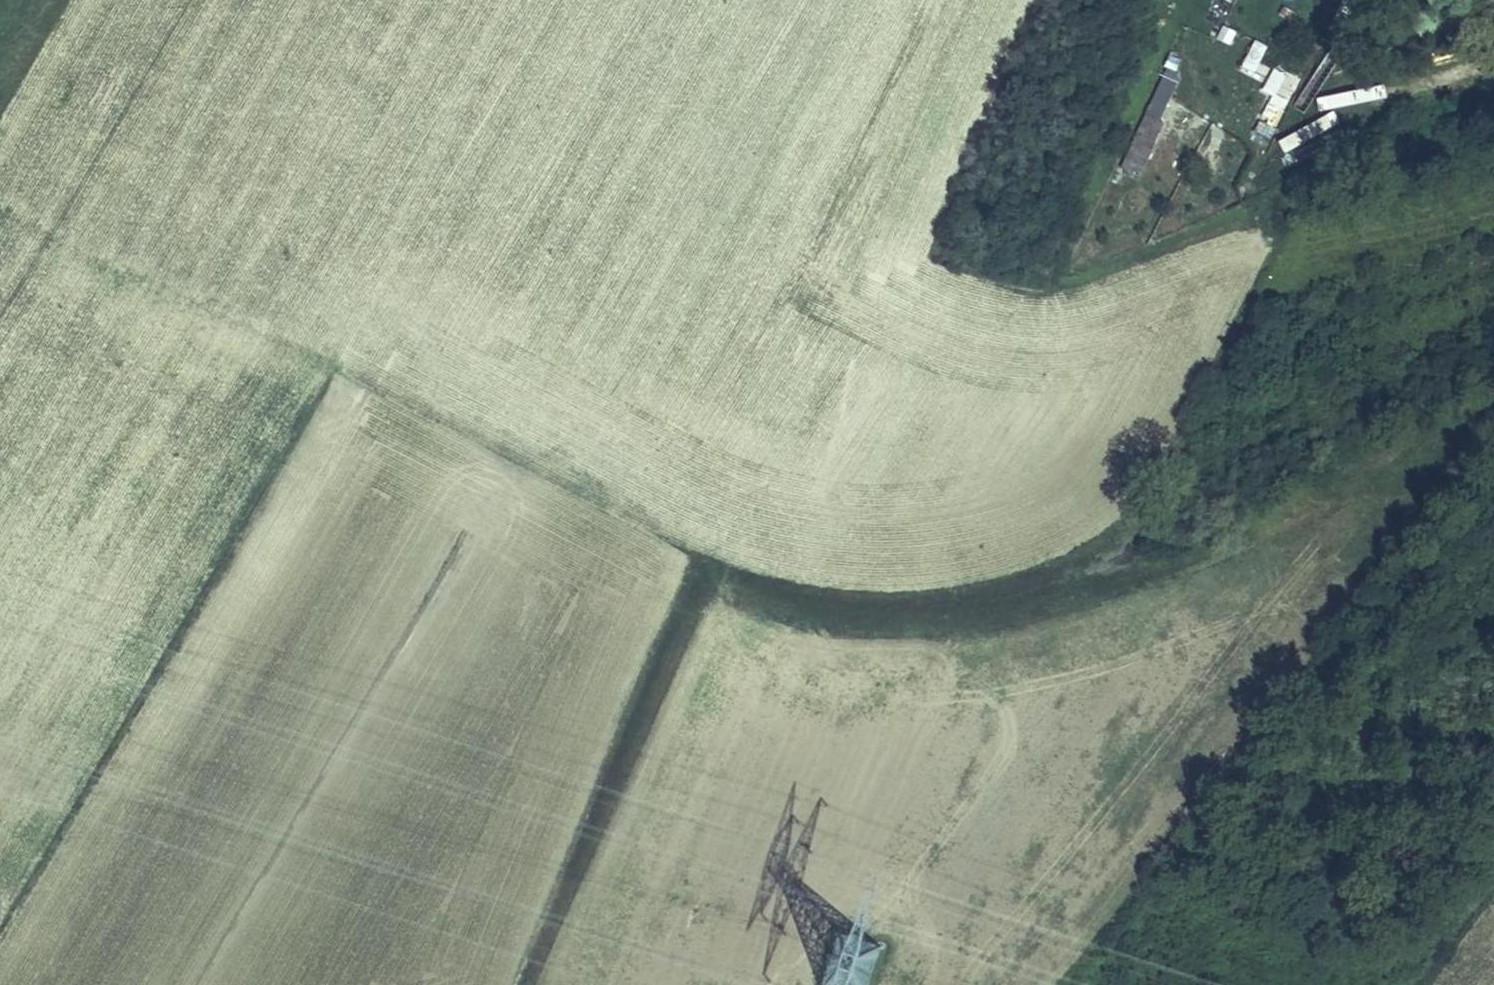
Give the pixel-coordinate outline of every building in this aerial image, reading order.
[(1251,76),(1265,44),(1251,38),(1237,71),(1251,76)] [(1264,82),(1278,50),(1266,45),(1252,77),(1264,82)] [(1252,141),(1269,145),(1281,97),(1277,96),(1284,69),(1257,62),(1251,85),(1265,89),(1252,141)] [(1139,176),(1179,77),(1154,66),(1114,165),(1139,176)]
